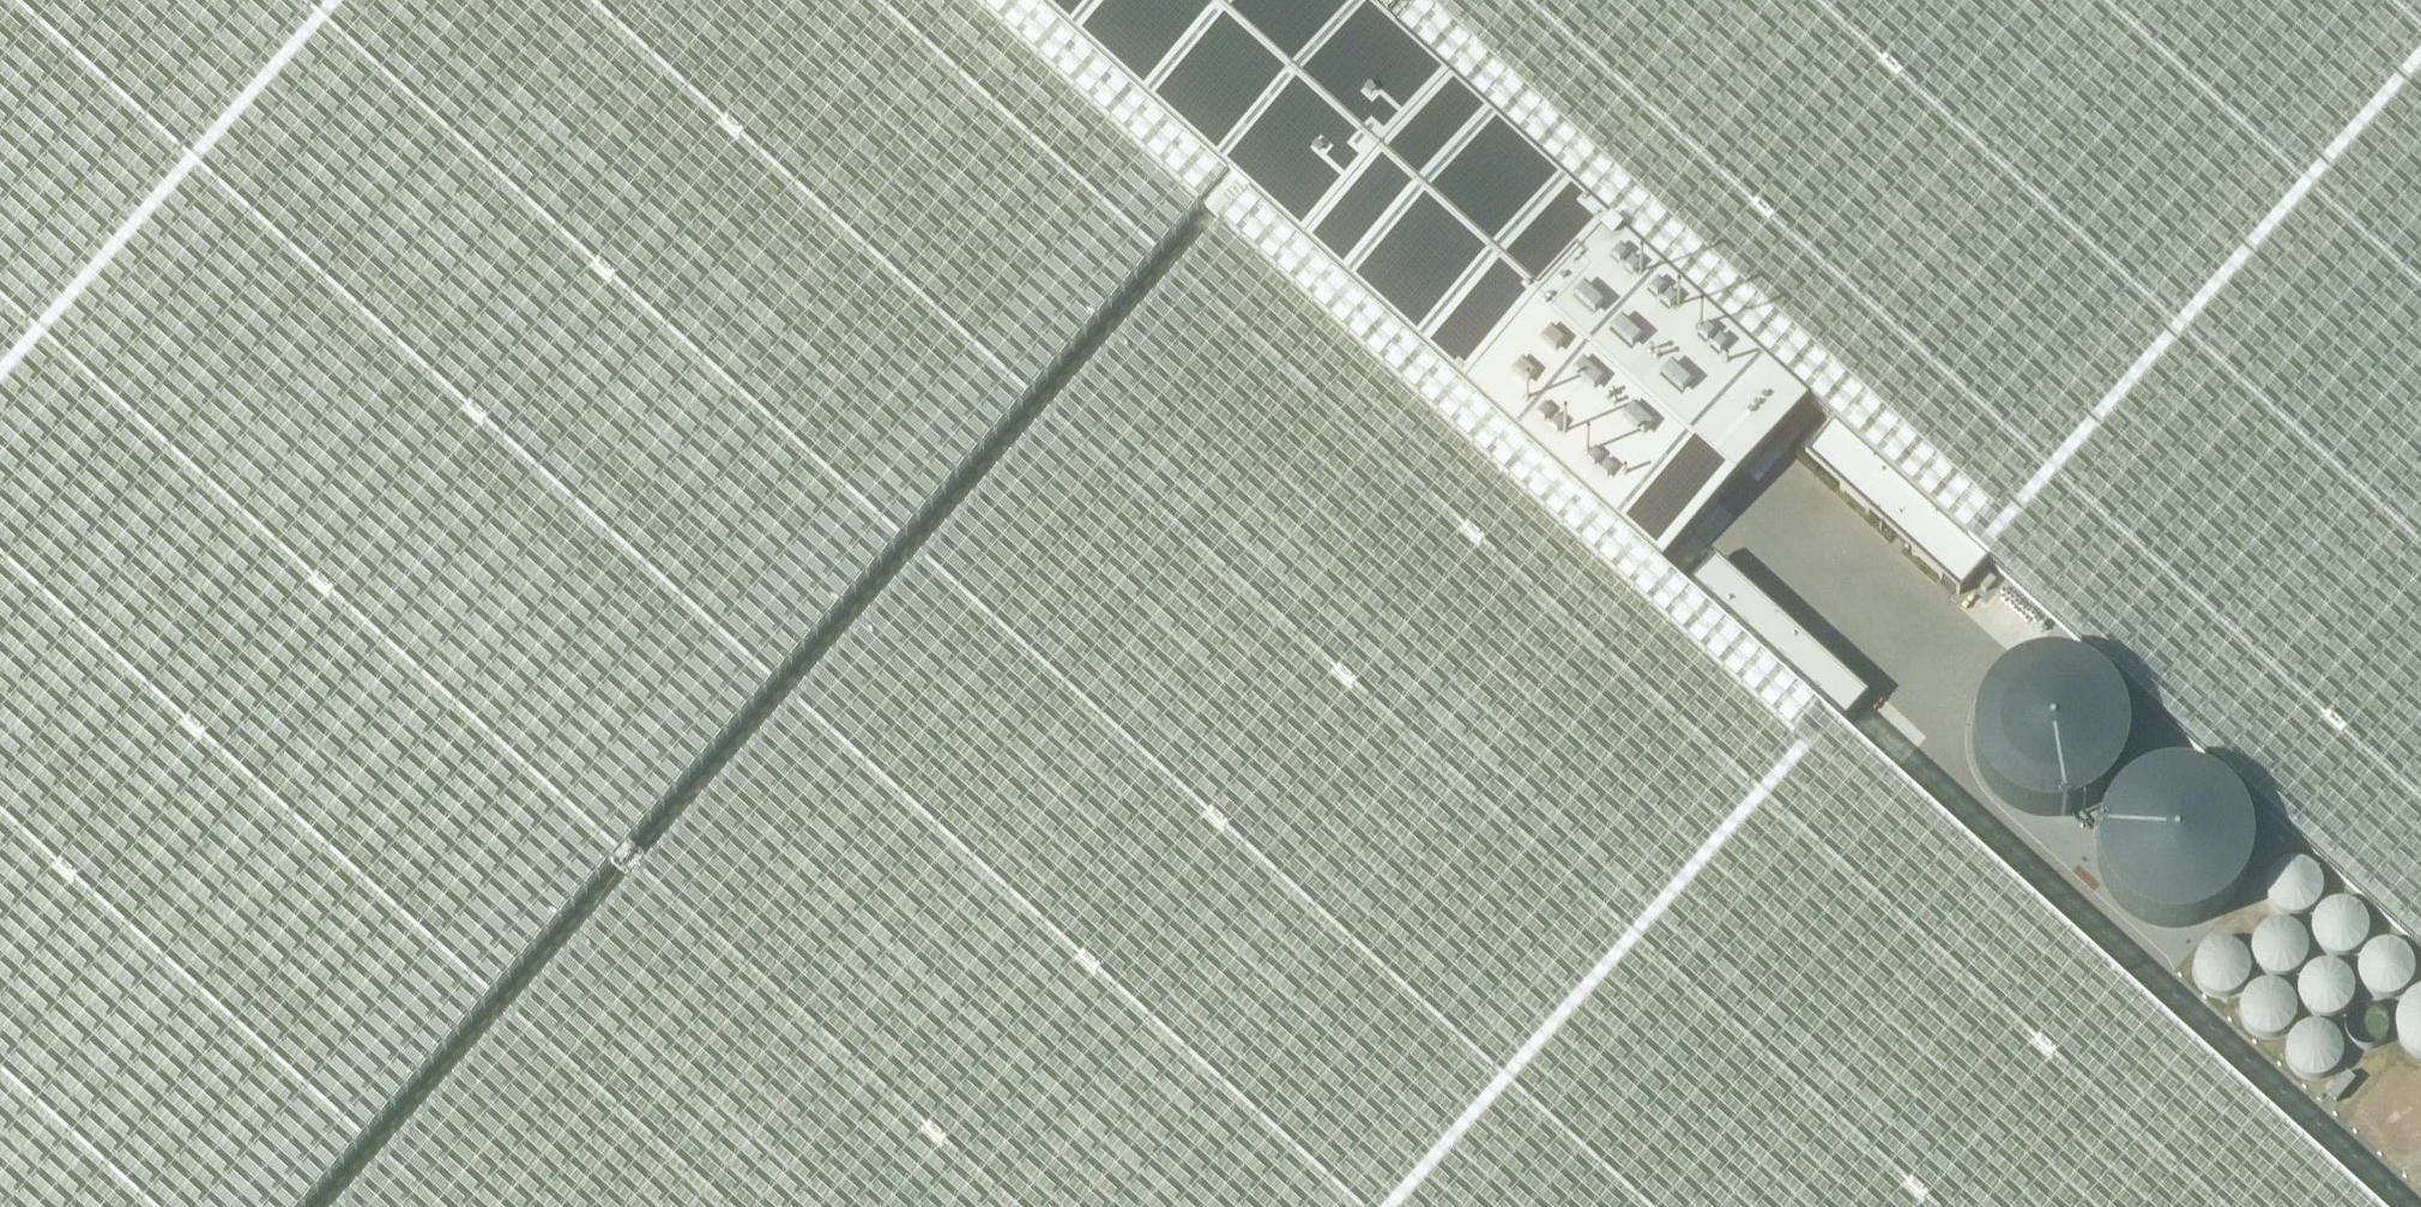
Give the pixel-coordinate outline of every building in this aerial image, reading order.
[(1200,209),(1222,228),(344,1206),(2374,1206),(1840,729),(1869,696),(1792,627),(1727,569),(1698,602),(1685,590),(1660,568),(1716,506),(1808,403),(2420,950),(2420,0),(1423,0),(1395,32),(1374,13),(1386,0),(0,0),(0,1206),(305,1206),(1200,209)] [(1974,753),(1983,789),(2008,816),(2043,830),(2079,825),(2110,804),(2127,771),(2127,734),(2110,701),(2079,680),(2042,676),(2008,689),(1983,717),(1974,753)] [(2093,855),(2102,891),(2127,918),(2161,931),(2198,927),(2229,906),(2246,873),(2246,836),(2229,803),(2198,782),(2161,778),(2127,791),(2102,819),(2093,855)] [(2304,1000),(2352,1003),(2354,964),(2307,961),(2304,1000)] [(2358,1023),(2376,1018),(2372,1004),(2354,1009),(2358,1023)] [(2292,1022),(2292,1073),(2341,1073),(2341,1022),(2292,1022)]
